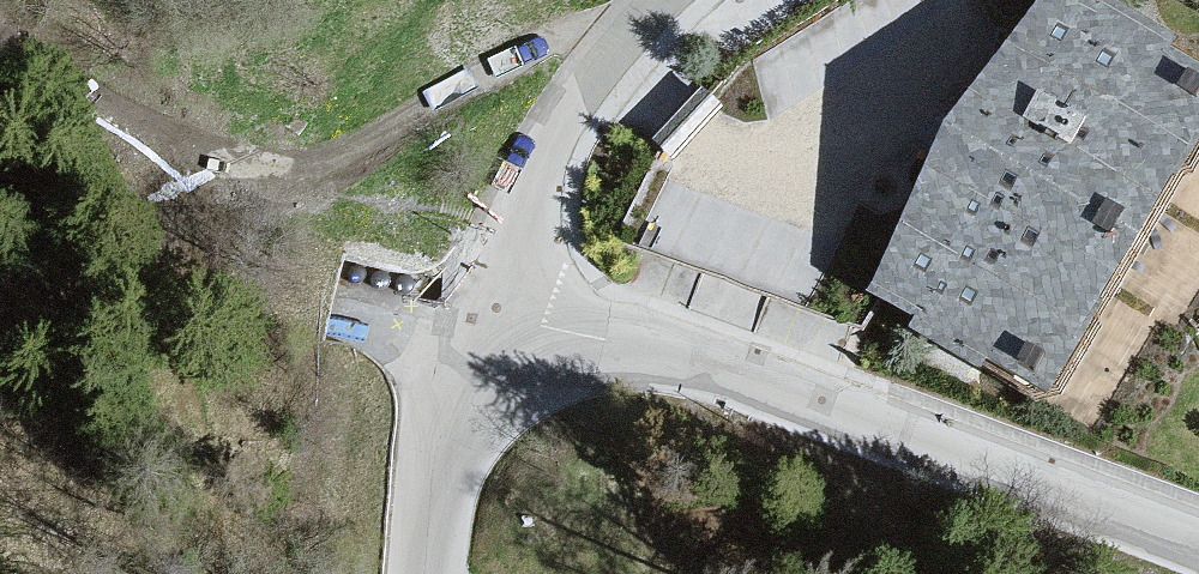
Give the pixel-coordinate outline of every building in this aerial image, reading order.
[(1084,437),(1198,241),(1198,71),(1097,0),(1078,0),(894,307),(1084,437)]
